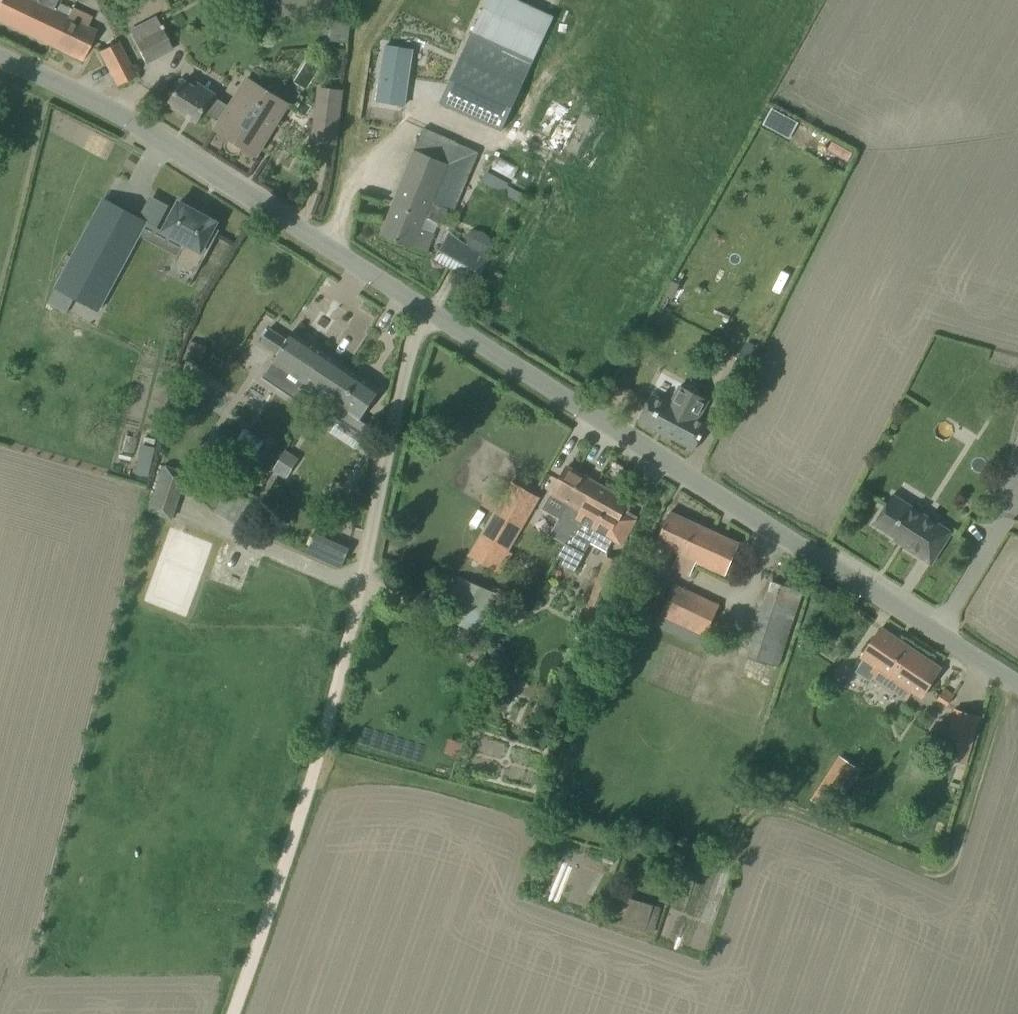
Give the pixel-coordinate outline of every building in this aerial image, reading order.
[(67,17),(52,9),(56,0),(0,0),(0,20),(52,46),(67,17)] [(52,46),(82,60),(90,42),(95,32),(84,26),(89,16),(71,7),(67,17),(52,46)] [(351,18),(326,15),(323,40),(348,43),(351,18)] [(146,63),(173,48),(155,16),(128,30),(146,63)] [(471,32),(438,103),(501,132),(534,61),(471,32)] [(112,74),(130,65),(117,41),(99,50),(112,74)] [(386,46),(378,102),(406,106),(414,50),(386,46)] [(563,79),(538,131),(553,138),(578,86),(563,79)] [(220,122),(215,129),(231,139),(240,145),(256,155),(267,138),(287,105),(257,87),(245,80),(228,108),(220,122)] [(220,122),(228,108),(210,96),(210,95),(194,85),(192,89),(182,83),(180,87),(169,104),(197,121),(203,111),(220,122)] [(316,120),(337,123),(341,90),(320,87),(316,120)] [(426,250),(431,236),(436,224),(438,225),(444,210),(450,212),(473,152),(420,132),(388,215),(381,234),(426,250)] [(526,192),(511,183),(486,170),(480,180),(521,202),(526,192)] [(147,221),(104,198),(56,287),(57,288),(49,303),(67,313),(76,297),(99,309),(147,221)] [(179,201),(163,231),(185,242),(175,260),(197,272),(220,230),(219,229),(218,230),(214,227),(217,222),(203,214),(204,213),(205,212),(195,206),(194,207),(195,208),(194,209),(179,201)] [(448,235),(435,257),(477,280),(489,258),(456,240),(458,235),(451,231),(448,235)] [(346,366),(292,331),(287,339),(269,328),(260,343),(277,354),(262,377),(300,402),(303,398),(304,399),(307,396),(322,406),(346,366)] [(740,352),(734,366),(748,372),(754,359),(740,352)] [(322,406),(372,441),(379,431),(361,419),(380,388),(346,366),(322,406)] [(651,396),(638,419),(694,449),(695,449),(708,424),(698,419),(708,399),(681,385),(671,404),(652,394),(651,395),(651,396)] [(140,444),(136,474),(149,475),(152,446),(140,444)] [(557,557),(572,532),(575,534),(585,516),(580,513),(598,483),(568,465),(552,493),(567,502),(549,534),(564,543),(557,557)] [(171,520),(188,473),(167,466),(151,513),(171,520)] [(557,557),(562,560),(559,566),(574,573),(591,542),(607,550),(618,530),(613,527),(629,500),(598,483),(580,513),(585,516),(575,534),(572,532),(557,557)] [(524,524),(540,499),(513,484),(470,555),(500,573),(513,553),(508,550),(524,524)] [(904,546),(931,564),(952,531),(893,494),(874,523),(897,538),(898,537),(907,543),(905,546),(904,545),(904,546)] [(655,543),(678,554),(672,567),(690,576),(696,562),(724,575),(739,543),(670,511),(655,543)] [(641,579),(645,566),(639,564),(646,539),(630,534),(618,573),(641,579)] [(346,553),(312,537),(305,553),(339,569),(346,553)] [(604,623),(607,615),(600,613),(618,564),(603,559),(582,616),(598,622),(598,621),(604,623)] [(446,603),(448,604),(442,617),(478,633),(482,626),(488,629),(503,596),(458,576),(446,603)] [(761,611),(792,621),(802,592),(771,582),(761,611)] [(659,613),(705,635),(719,606),(673,584),(659,613)] [(761,615),(745,663),(775,673),(791,625),(761,615)] [(940,667),(881,628),(861,658),(863,660),(856,671),(870,680),(872,677),(905,699),(911,691),(920,697),(940,667)] [(945,690),(938,699),(947,705),(953,696),(945,690)] [(949,730),(942,755),(965,762),(972,737),(949,730)] [(827,810),(854,770),(838,759),(811,799),(827,810)] [(651,932),(660,897),(613,884),(604,920),(651,932)]
